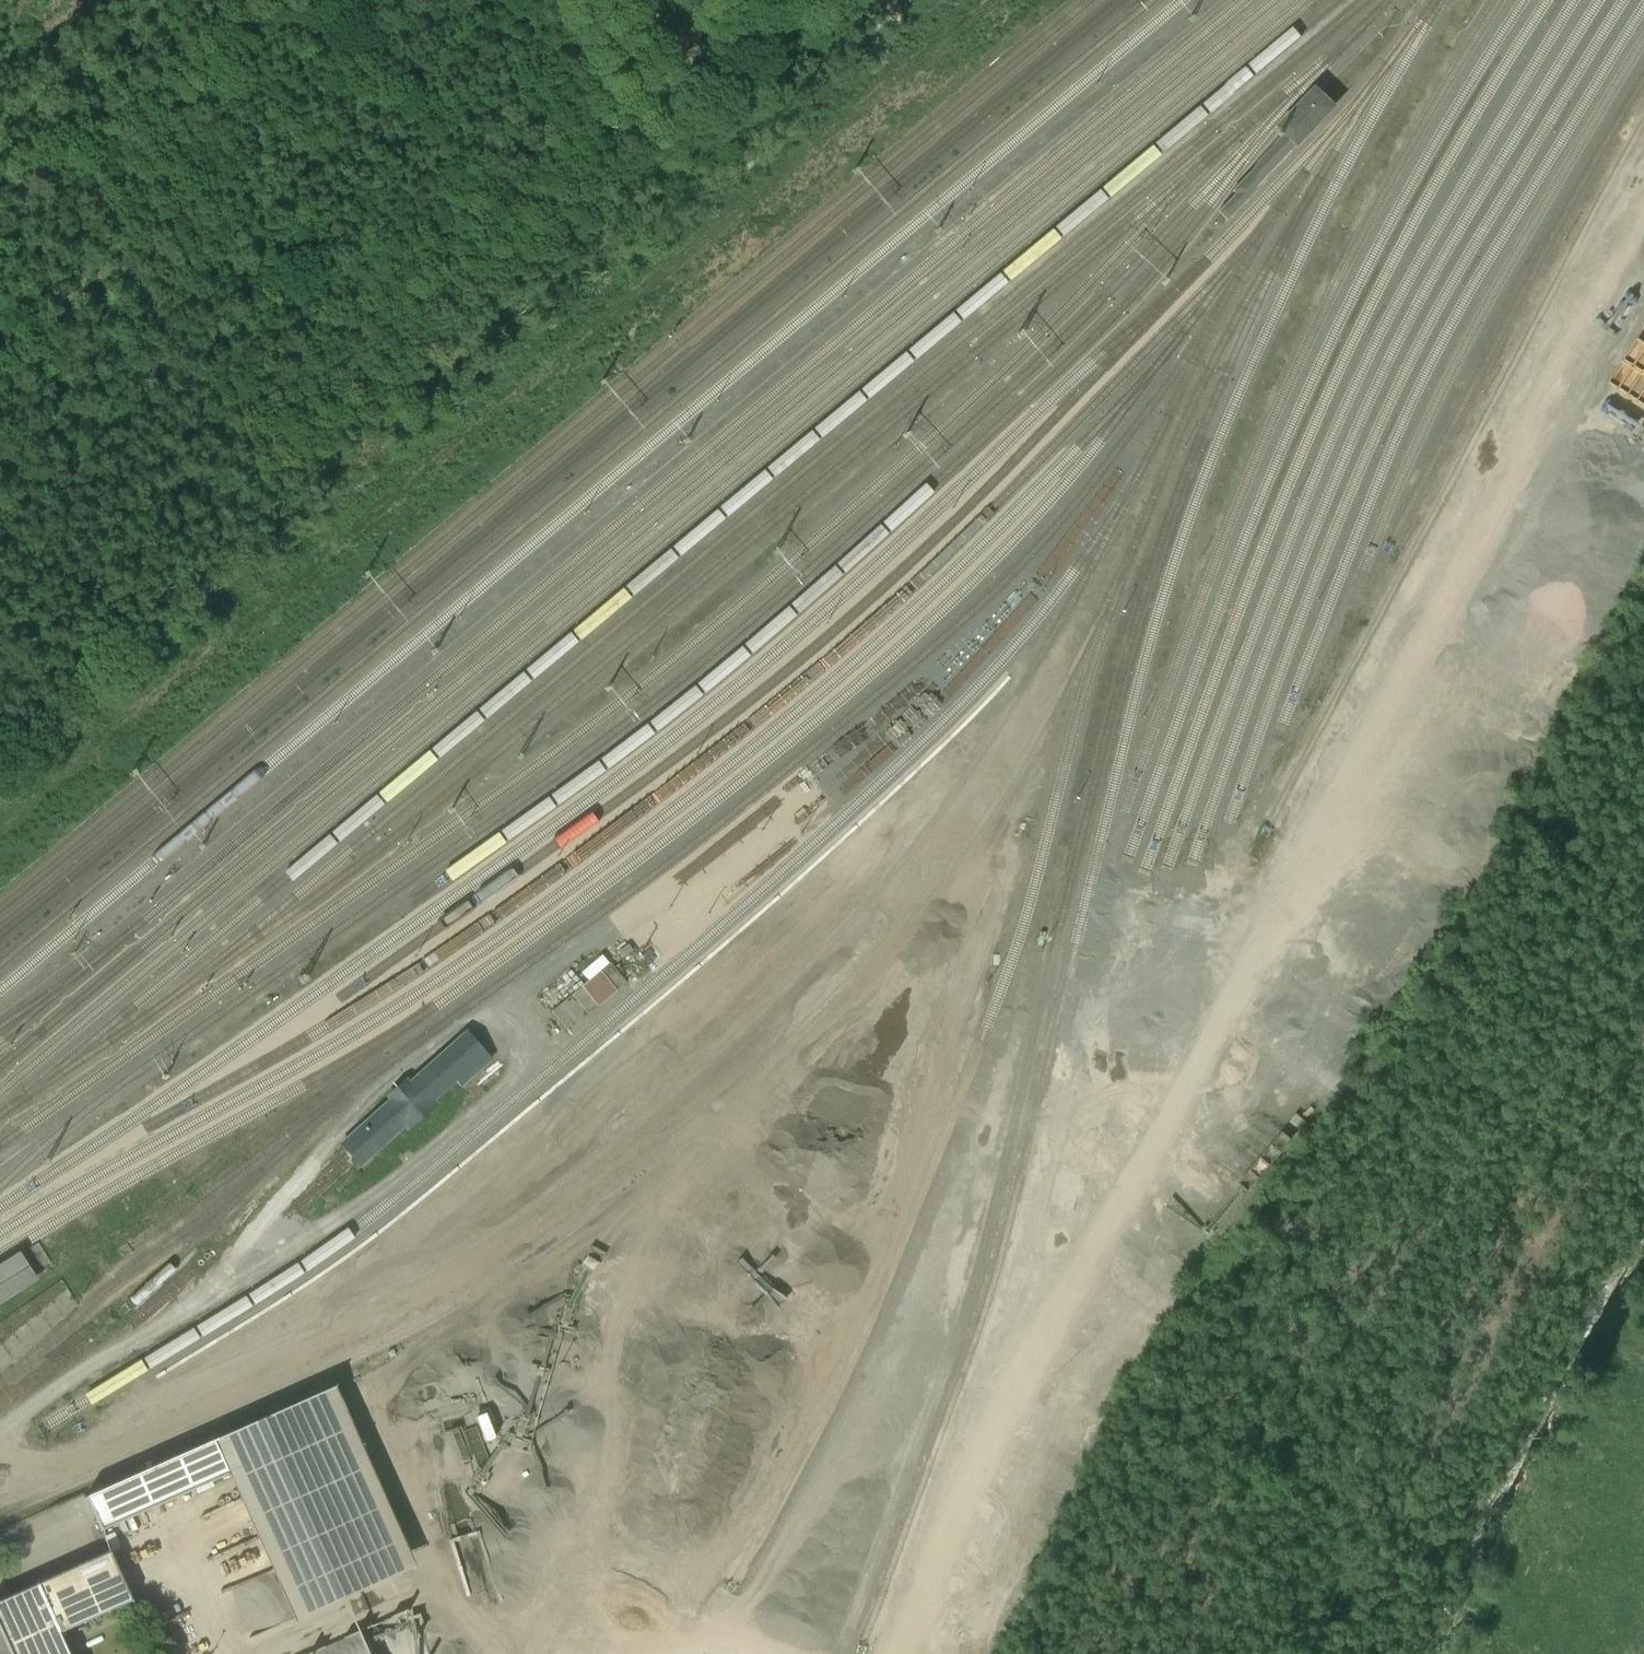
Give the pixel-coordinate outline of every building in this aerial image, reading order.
[(583,970),(589,978),(553,1009),(570,1028),(626,979),(603,952),(583,970)] [(339,1137),(362,1165),(493,1055),(470,1027),(339,1137)] [(40,1280),(26,1254),(0,1268),(0,1302),(40,1280)] [(228,1479),(296,1626),(413,1575),(333,1393),(212,1445),(228,1479)] [(212,1445),(86,1503),(100,1537),(228,1479),(212,1445)] [(110,1556),(0,1606),(0,1634),(9,1653),(67,1653),(61,1640),(133,1607),(110,1556)]
